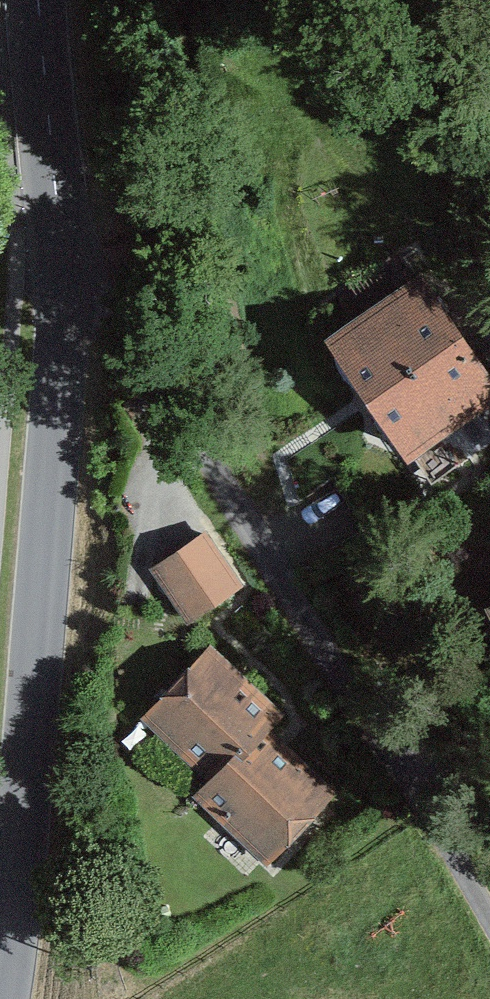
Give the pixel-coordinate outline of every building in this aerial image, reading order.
[(331,333),(412,453),(489,404),(489,371),(419,278),(331,333)] [(211,534),(159,568),(192,618),(244,584),(211,534)] [(279,715),(210,653),(154,716),(223,777),(205,797),(271,856),(332,787),(267,729),(279,715)]
